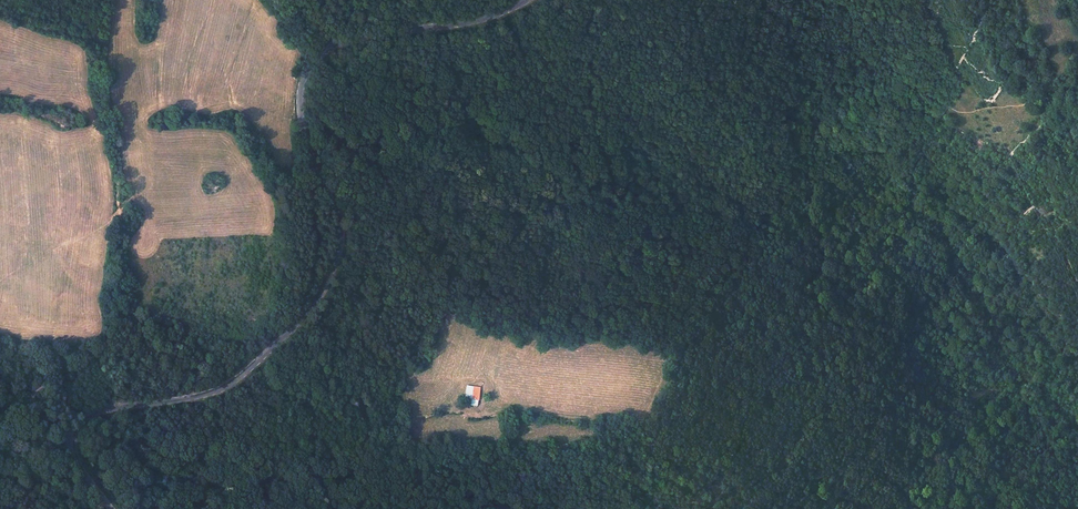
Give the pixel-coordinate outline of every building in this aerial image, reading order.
[(480,387),(474,386),(471,404),(477,405),(480,387)]
